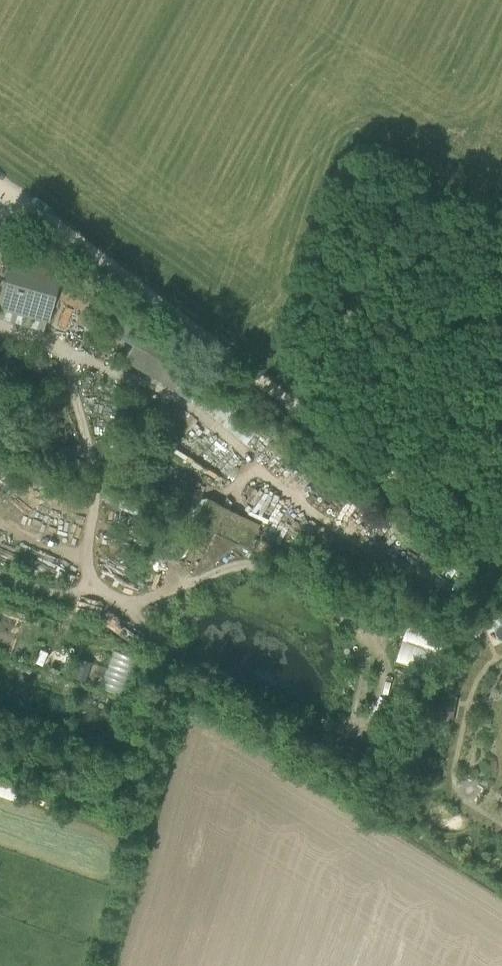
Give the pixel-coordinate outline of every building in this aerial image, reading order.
[(2,303),(49,317),(62,271),(16,257),(2,303)] [(132,341),(122,361),(178,388),(187,368),(132,341)] [(188,543),(201,548),(195,562),(217,571),(229,539),(248,547),(259,519),(205,498),(188,543)]
